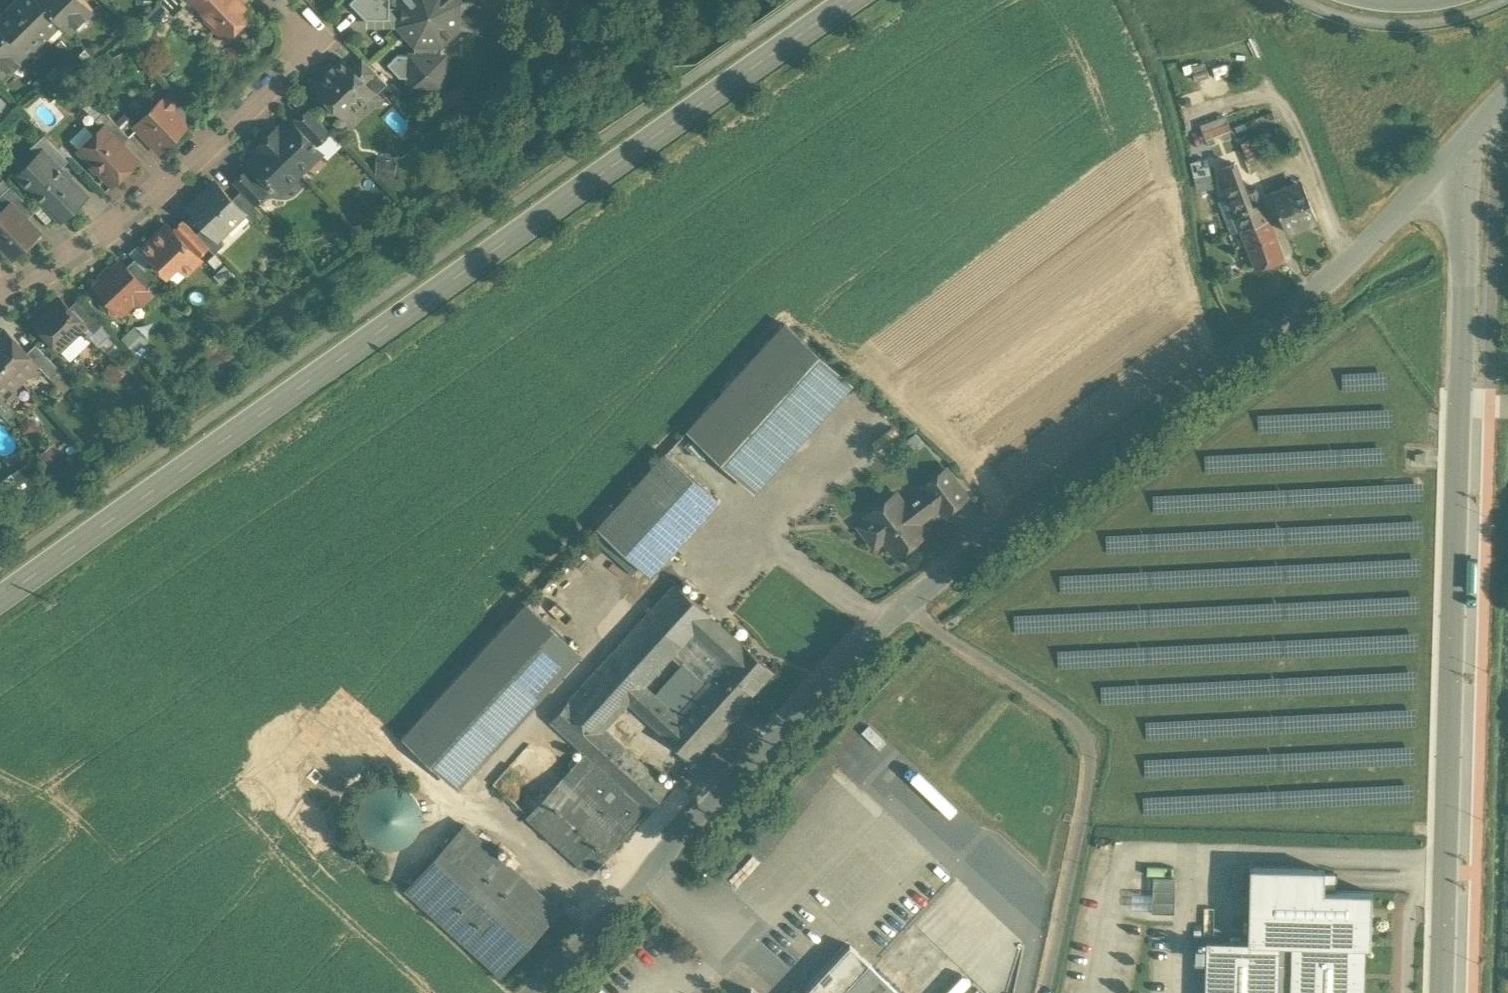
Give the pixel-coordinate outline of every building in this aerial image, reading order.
[(42,0),(17,0),(13,4),(43,36),(60,20),(61,20),(42,0)] [(86,0),(42,0),(61,20),(60,20),(70,30),(93,8),(86,0)] [(241,0),(191,0),(202,11),(202,15),(217,30),(220,30),(227,37),(230,34),(232,37),(238,37),(245,30),(245,24),(243,22),(253,12),(241,0)] [(400,0),(400,1),(400,8),(395,8),(395,17),(399,17),(399,24),(399,25),(399,26),(415,43),(415,55),(411,55),(411,56),(409,88),(410,89),(410,88),(442,90),(443,90),(443,79),(449,74),(444,68),(444,57),(440,56),(441,44),(459,28),(477,29),(490,17),(478,4),(460,3),(458,0),(400,0)] [(13,4),(0,17),(0,26),(25,51),(24,52),(26,54),(43,36),(13,4)] [(0,26),(0,72),(2,74),(24,52),(25,51),(0,26)] [(388,83),(363,57),(352,68),(375,92),(374,93),(376,95),(388,83)] [(343,59),(336,65),(336,64),(328,71),(329,72),(315,85),(325,95),(321,98),(321,105),(328,112),(335,112),(342,105),(349,105),(355,111),(374,93),(375,92),(352,68),(343,59)] [(181,103),(170,91),(162,100),(172,111),(181,103)] [(162,100),(135,125),(160,151),(187,126),(172,111),(162,100)] [(195,117),(181,103),(172,111),(187,126),(195,117)] [(130,136),(105,110),(96,119),(103,127),(104,127),(121,145),(130,136)] [(330,131),(309,110),(295,124),(315,145),(330,131)] [(1195,128),(1200,141),(1232,128),(1227,116),(1195,128)] [(292,121),(276,136),(272,132),(267,137),(300,172),(321,151),(315,145),(295,124),(292,121)] [(121,145),(104,127),(103,127),(95,135),(86,126),(71,140),(92,161),(92,166),(97,171),(102,172),(113,184),(137,161),(121,145)] [(69,160),(44,134),(31,147),(38,154),(43,149),(61,168),(69,160)] [(300,172),(267,137),(261,142),(265,146),(249,162),(273,186),(279,192),(300,172)] [(61,168),(43,149),(38,154),(24,167),(41,184),(33,191),(61,221),(87,196),(61,168)] [(1206,158),(1194,161),(1197,176),(1209,173),(1206,158)] [(1245,191),(1235,163),(1221,168),(1226,192),(1228,197),(1241,230),(1269,219),(1256,187),(1245,191)] [(252,165),(234,182),(255,204),(273,186),(252,165)] [(1209,173),(1197,176),(1200,190),(1213,187),(1209,173)] [(233,199),(216,181),(188,207),(205,225),(218,238),(219,238),(245,213),(245,212),(233,199)] [(0,195),(0,207),(3,210),(11,202),(27,219),(35,211),(11,185),(0,195)] [(1303,185),(1290,190),(1288,186),(1271,193),(1287,231),(1317,219),(1303,185)] [(264,214),(242,191),(233,199),(245,212),(245,213),(254,223),(264,214)] [(11,202),(3,210),(0,213),(0,243),(14,258),(40,233),(27,219),(11,202)] [(1269,219),(1241,230),(1256,269),(1284,258),(1269,219)] [(197,234),(184,220),(174,230),(199,255),(208,246),(209,246),(197,234)] [(174,230),(168,224),(142,249),(167,275),(178,264),(186,273),(201,258),(199,255),(174,230)] [(219,238),(218,238),(205,225),(197,234),(209,246),(208,246),(215,253),(224,244),(219,238)] [(156,281),(135,259),(127,267),(147,289),(156,281)] [(127,267),(121,262),(95,287),(104,295),(101,298),(101,304),(109,312),(114,312),(117,309),(121,314),(133,302),(141,302),(147,297),(147,289),(127,267)] [(61,299),(35,324),(70,360),(92,340),(90,338),(81,329),(86,325),(69,308),(61,299)] [(104,324),(79,299),(69,308),(86,325),(81,329),(90,338),(104,324)] [(785,323),(688,429),(740,476),(837,370),(785,323)] [(104,324),(90,338),(92,340),(98,347),(112,333),(104,324)] [(5,330),(0,335),(0,359),(22,382),(28,376),(38,376),(43,371),(44,370),(27,353),(5,330)] [(61,370),(36,345),(27,353),(44,370),(43,371),(51,379),(61,370)] [(0,359),(0,395),(9,404),(9,403),(15,398),(15,388),(22,382),(0,359)] [(0,395),(0,412),(8,421),(18,412),(9,403),(9,404),(0,395)] [(667,453),(599,527),(651,574),(718,500),(667,453)] [(946,469),(924,485),(940,506),(945,512),(966,495),(946,469)] [(897,492),(866,515),(874,525),(865,532),(875,546),(884,539),(896,554),(919,537),(913,530),(921,524),(919,522),(940,506),(927,488),(906,504),(897,492)] [(710,613),(676,582),(656,605),(689,636),(693,632),(710,614),(710,613)] [(528,604),(405,737),(457,785),(580,652),(528,604)] [(656,605),(610,655),(644,686),(689,636),(656,605)] [(710,614),(693,632),(703,641),(719,623),(710,614)] [(742,643),(723,626),(707,644),(726,661),(742,643)] [(726,661),(717,670),(712,666),(699,681),(704,685),(712,676),(744,704),(774,670),(743,642),(726,661)] [(644,686),(610,655),(570,698),(603,728),(628,701),(629,702),(644,686)] [(682,665),(656,694),(677,714),(704,685),(699,681),(682,665)] [(704,685),(677,714),(656,694),(655,694),(639,711),(693,760),(744,704),(712,676),(704,685)] [(603,728),(570,698),(550,720),(585,752),(649,809),(669,787),(603,728)] [(649,809),(585,752),(561,778),(625,836),(649,809)] [(347,806),(383,853),(424,822),(388,775),(347,806)] [(625,836),(561,778),(528,815),(592,873),(625,836)] [(559,909),(464,824),(407,888),(501,973),(559,909)] [(610,866),(605,861),(600,867),(605,871),(610,866)] [(1325,868),(1250,866),(1247,941),(1365,945),(1366,945),(1371,946),(1373,891),(1325,890),(1325,886),(1335,886),(1335,872),(1325,872),(1325,868)] [(1175,878),(1153,878),(1153,889),(1175,890),(1175,878)] [(1175,890),(1153,889),(1153,901),(1175,901),(1175,890)] [(1153,901),(1152,901),(1152,912),(1174,913),(1175,901),(1153,901)] [(1206,939),(1205,992),(1364,992),(1366,945),(1365,945),(1247,941),(1206,939)] [(804,992),(902,992),(850,944),(804,992)]
